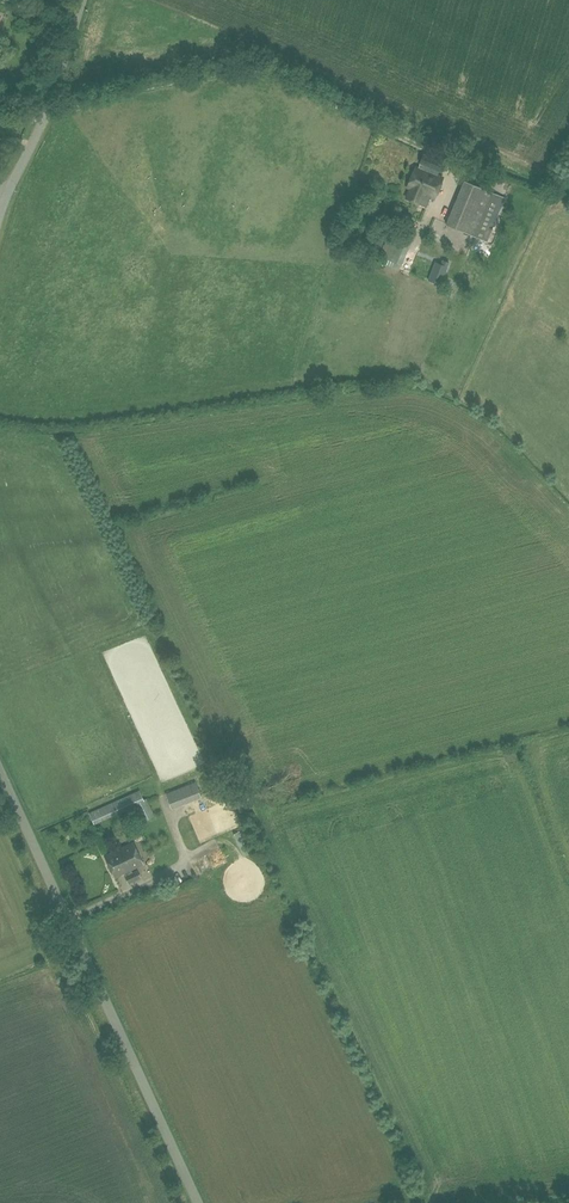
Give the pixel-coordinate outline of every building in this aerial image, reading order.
[(410,189),(406,197),(424,205),(428,196),(433,199),(442,177),(437,175),(439,171),(441,172),(445,163),(423,154),(418,167),(416,166),(407,188),(410,189)] [(445,224),(486,242),(504,197),(464,180),(445,224)] [(401,265),(413,238),(395,230),(394,233),(390,231),(383,245),(379,243),(376,250),(380,251),(380,252),(385,254),(384,257),(401,265)] [(429,279),(440,284),(447,266),(435,261),(429,279)] [(195,782),(165,793),(171,808),(201,797),(195,782)] [(139,789),(89,813),(94,825),(137,805),(144,820),(155,815),(147,798),(144,800),(139,789)] [(132,842),(108,853),(104,855),(114,877),(125,873),(131,870),(143,864),(132,842)] [(125,873),(126,875),(125,875),(128,883),(141,877),(137,869),(132,872),(131,870),(125,873)]
